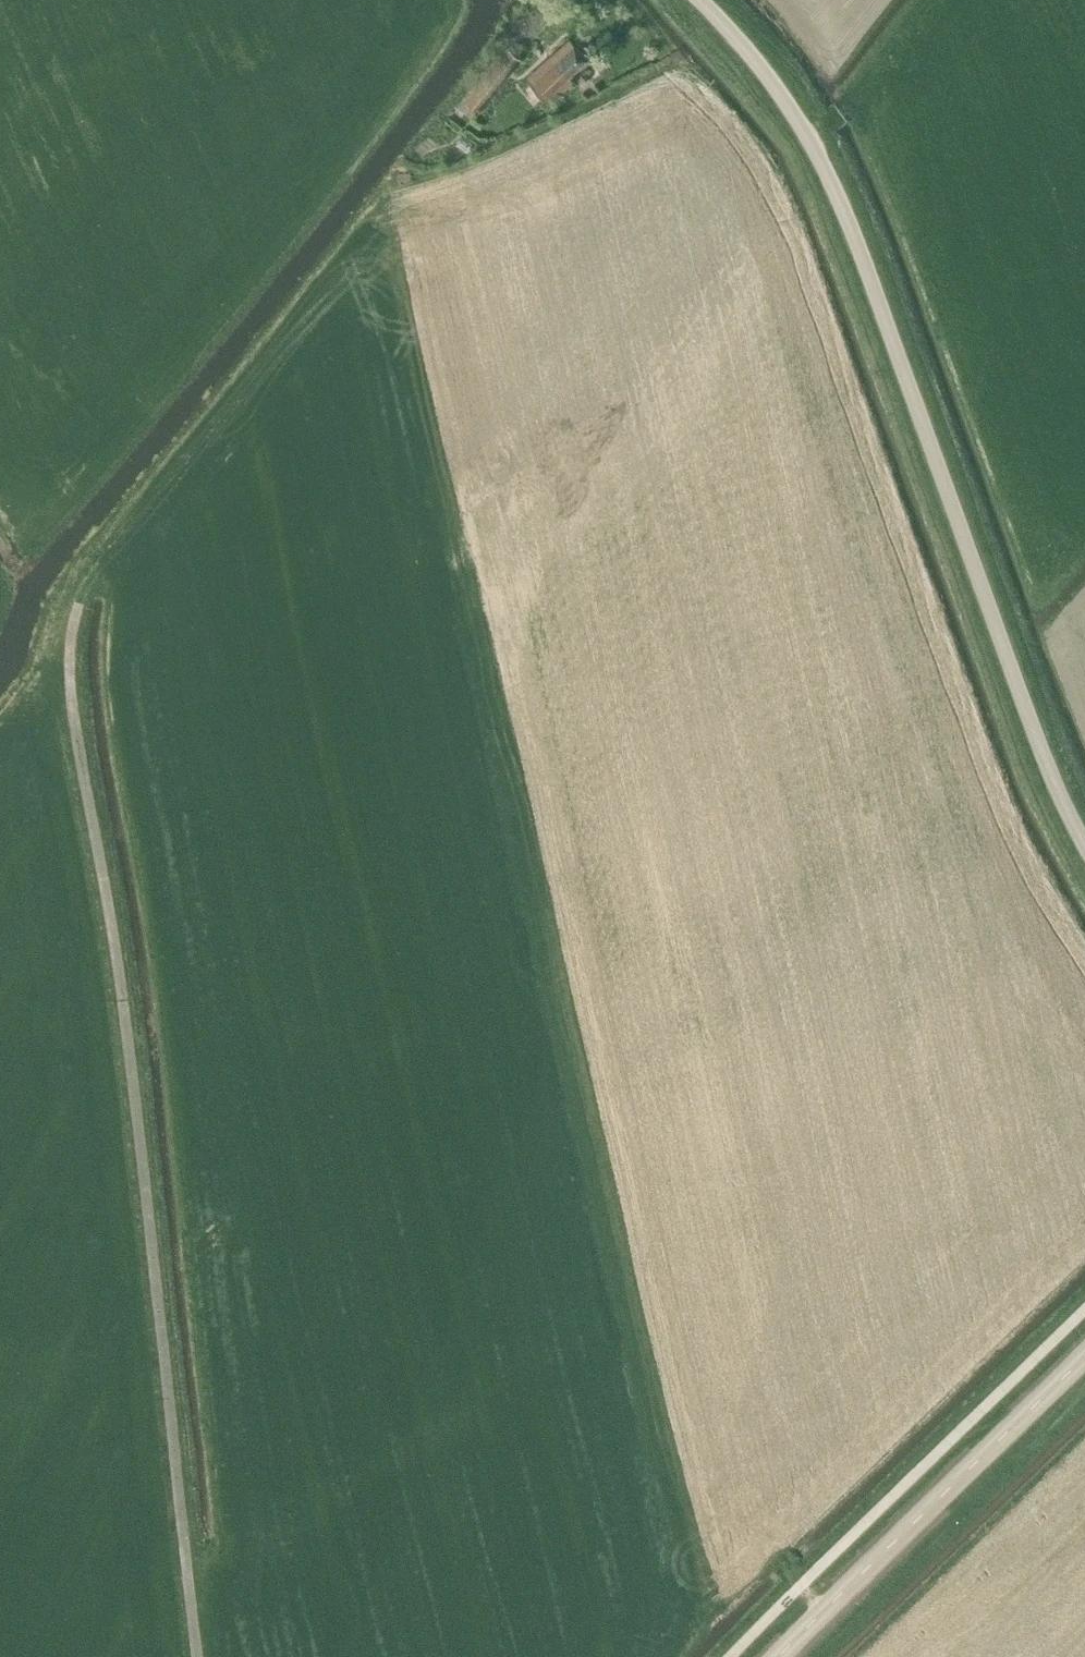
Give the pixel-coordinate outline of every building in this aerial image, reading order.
[(525,78),(547,102),(571,80),(567,75),(586,57),(568,38),(525,78)] [(497,84),(520,57),(504,43),(481,72),(465,92),(481,104),(497,84)]
